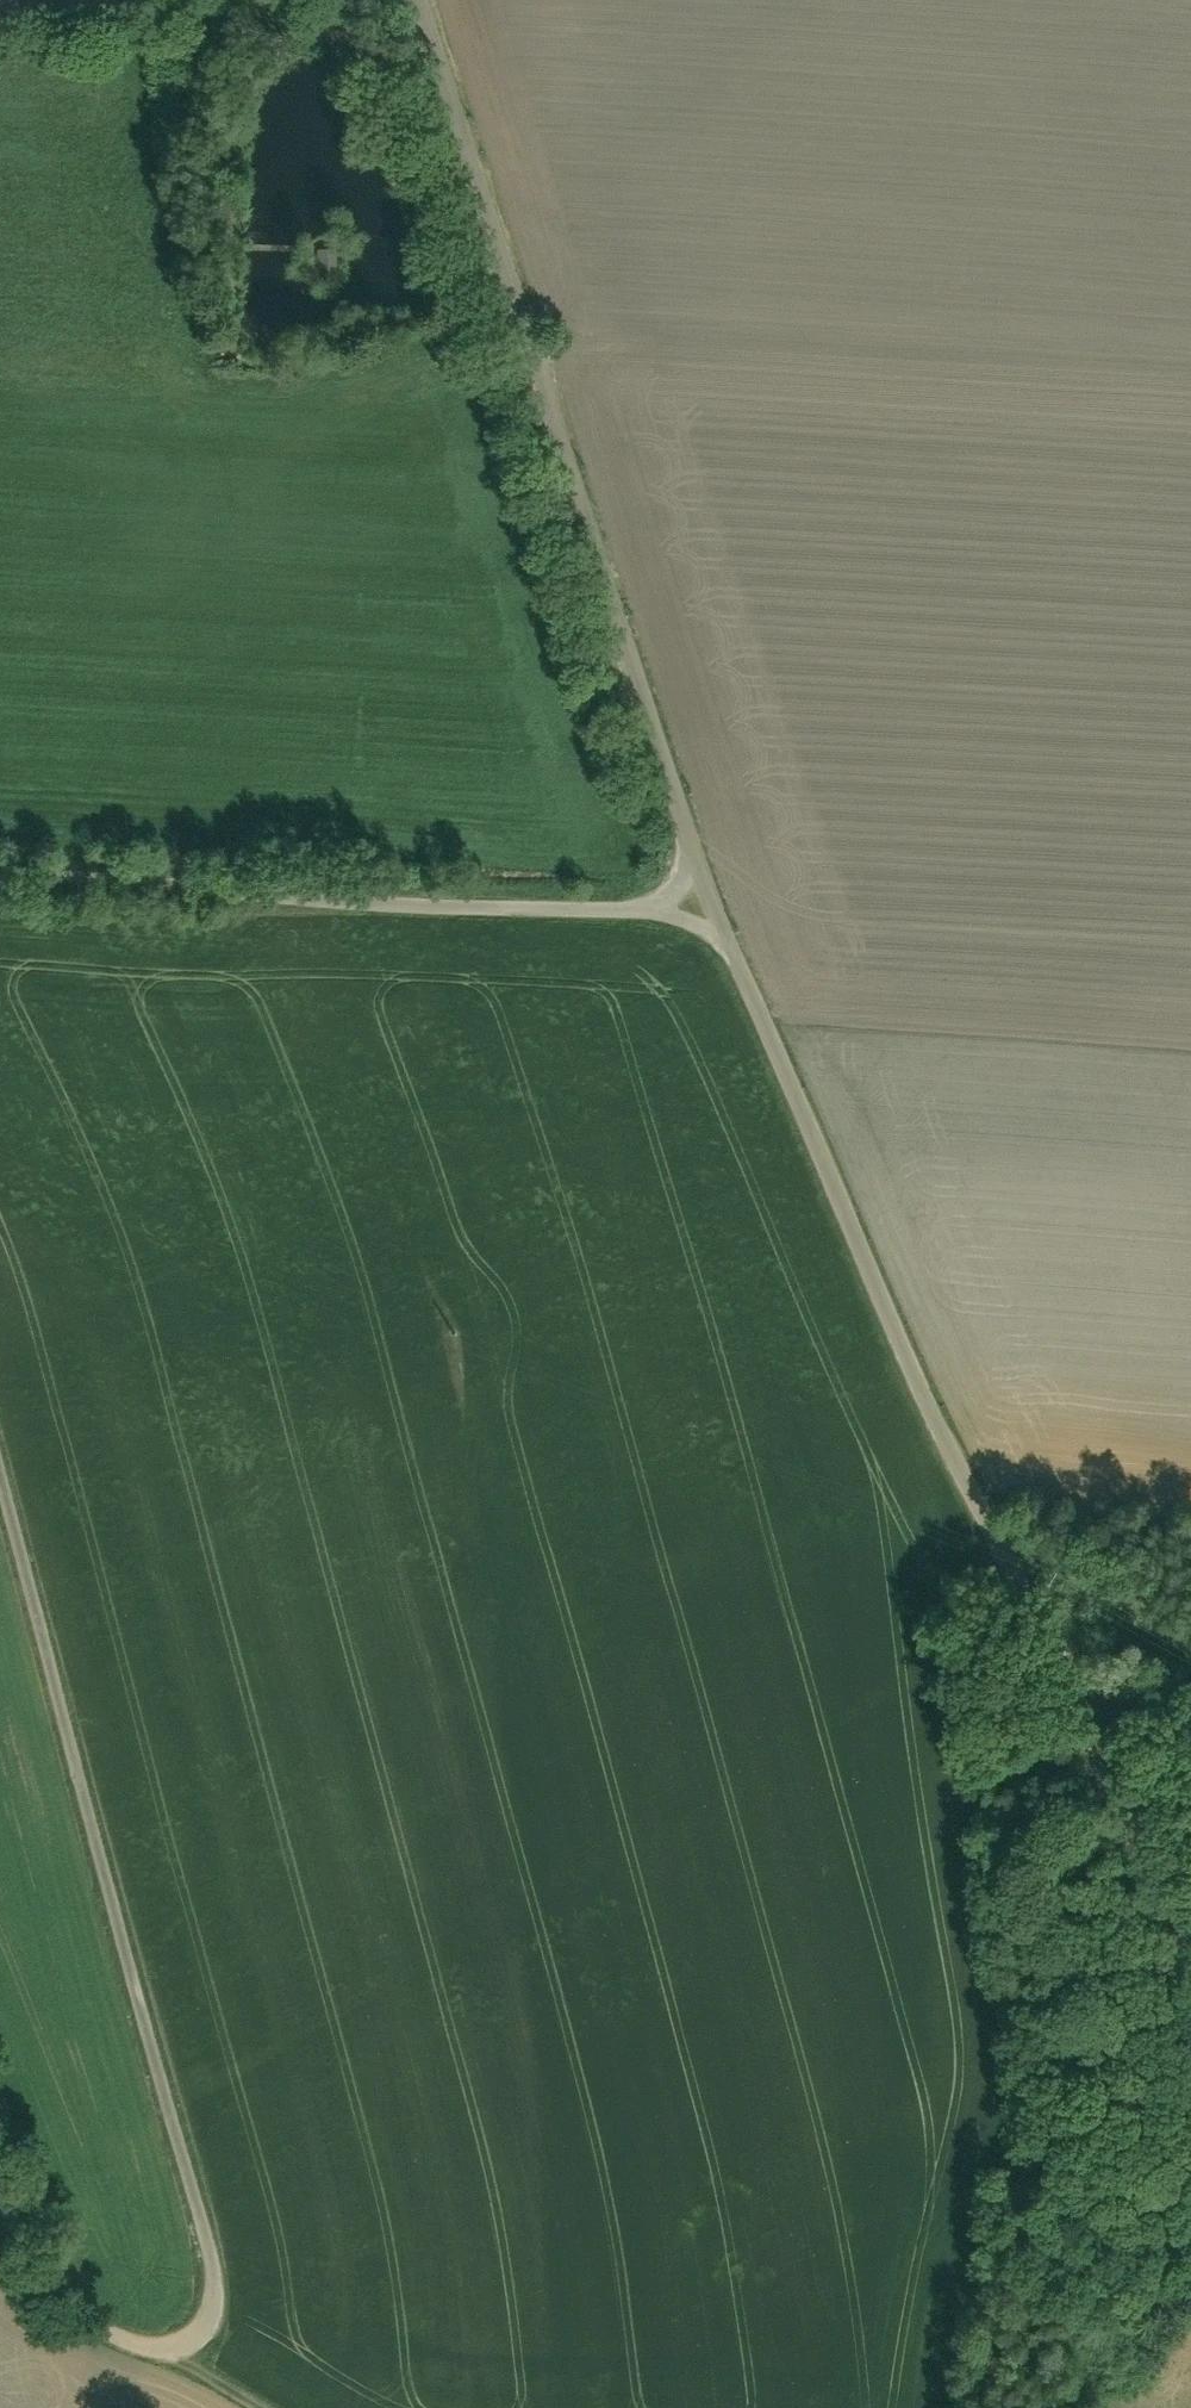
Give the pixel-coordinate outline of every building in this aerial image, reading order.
[(337,241),(315,243),(316,277),(339,276),(337,241)]
